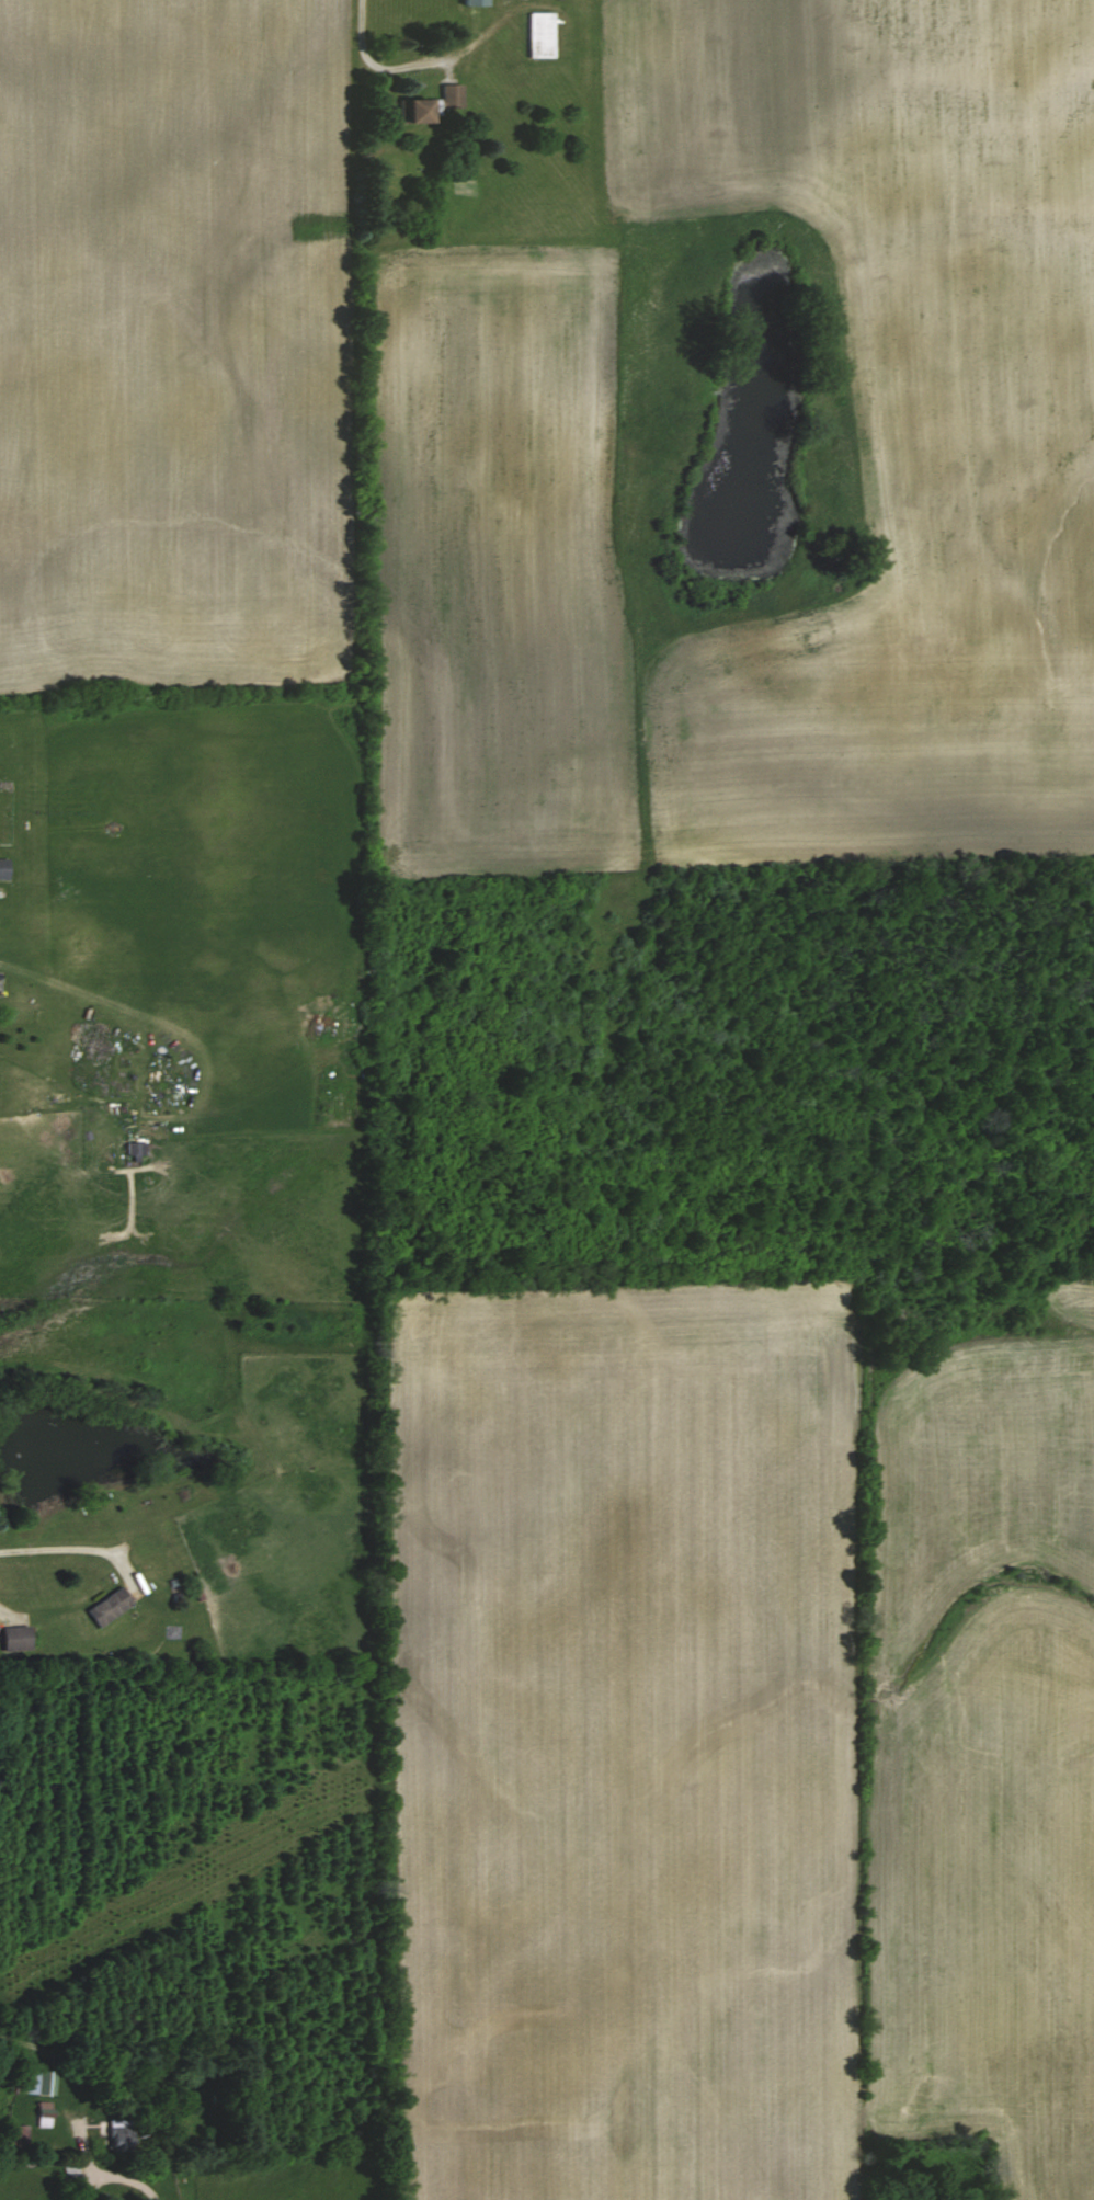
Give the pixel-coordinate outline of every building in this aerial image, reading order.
[(526,58),(548,58),(548,13),(526,13),(526,58)] [(459,85),(440,85),(440,109),(459,109),(459,85)] [(396,124),(426,124),(426,101),(396,101),(396,124)] [(143,1157),(143,1143),(124,1143),(124,1157),(143,1157)] [(83,1609),(94,1627),(130,1604),(119,1587),(83,1609)] [(0,1627),(0,1651),(27,1651),(27,1627),(0,1627)] [(50,2072),(21,2072),(21,2096),(50,2096),(50,2072)] [(130,2152),(130,2120),(107,2120),(107,2152),(130,2152)] [(24,2127),(6,2127),(6,2146),(24,2146),(24,2127)]
